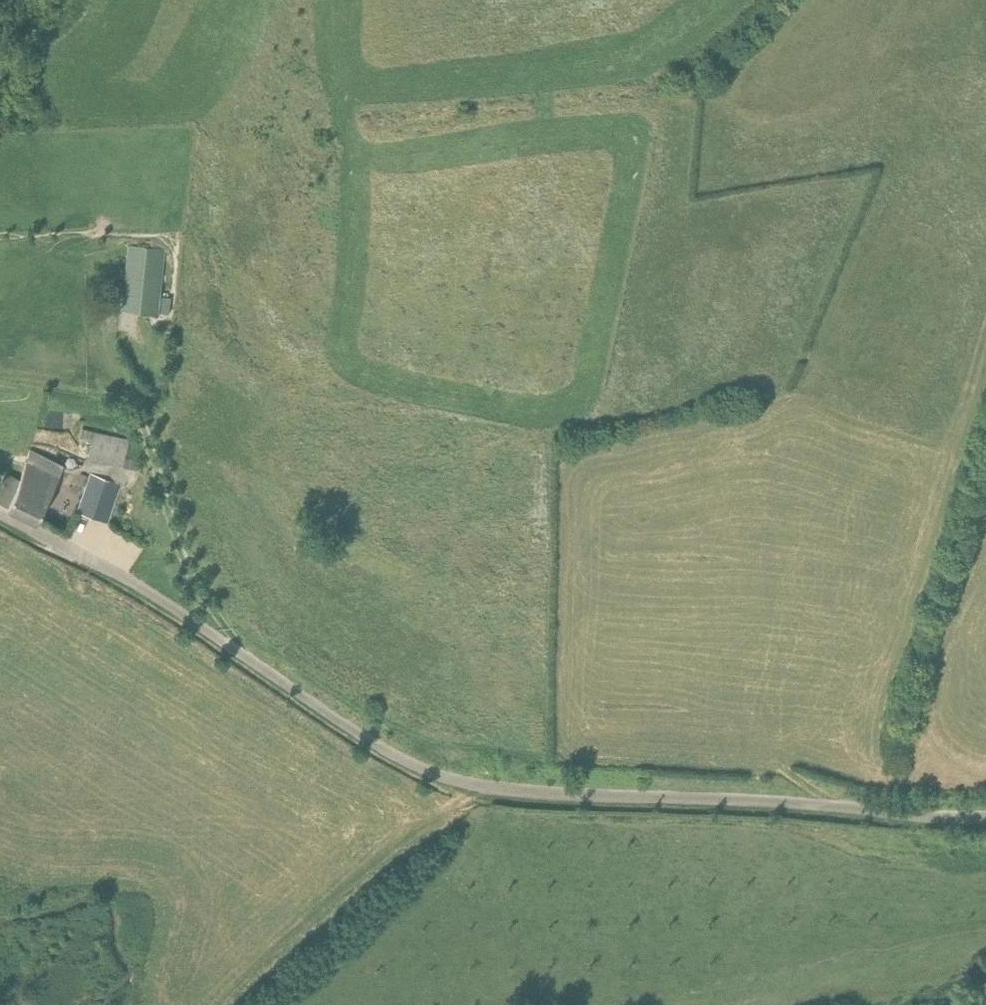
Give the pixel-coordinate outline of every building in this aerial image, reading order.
[(121,310),(158,315),(166,251),(128,247),(121,310)] [(87,460),(122,469),(125,458),(130,441),(83,429),(80,439),(92,442),(87,460)] [(64,466),(31,450),(19,479),(8,473),(7,472),(2,482),(0,486),(0,503),(37,521),(46,503),(64,466)] [(125,458),(122,469),(135,472),(137,462),(125,458)] [(76,484),(83,487),(88,476),(81,473),(76,484)] [(107,521),(121,486),(90,475),(78,511),(107,521)]
